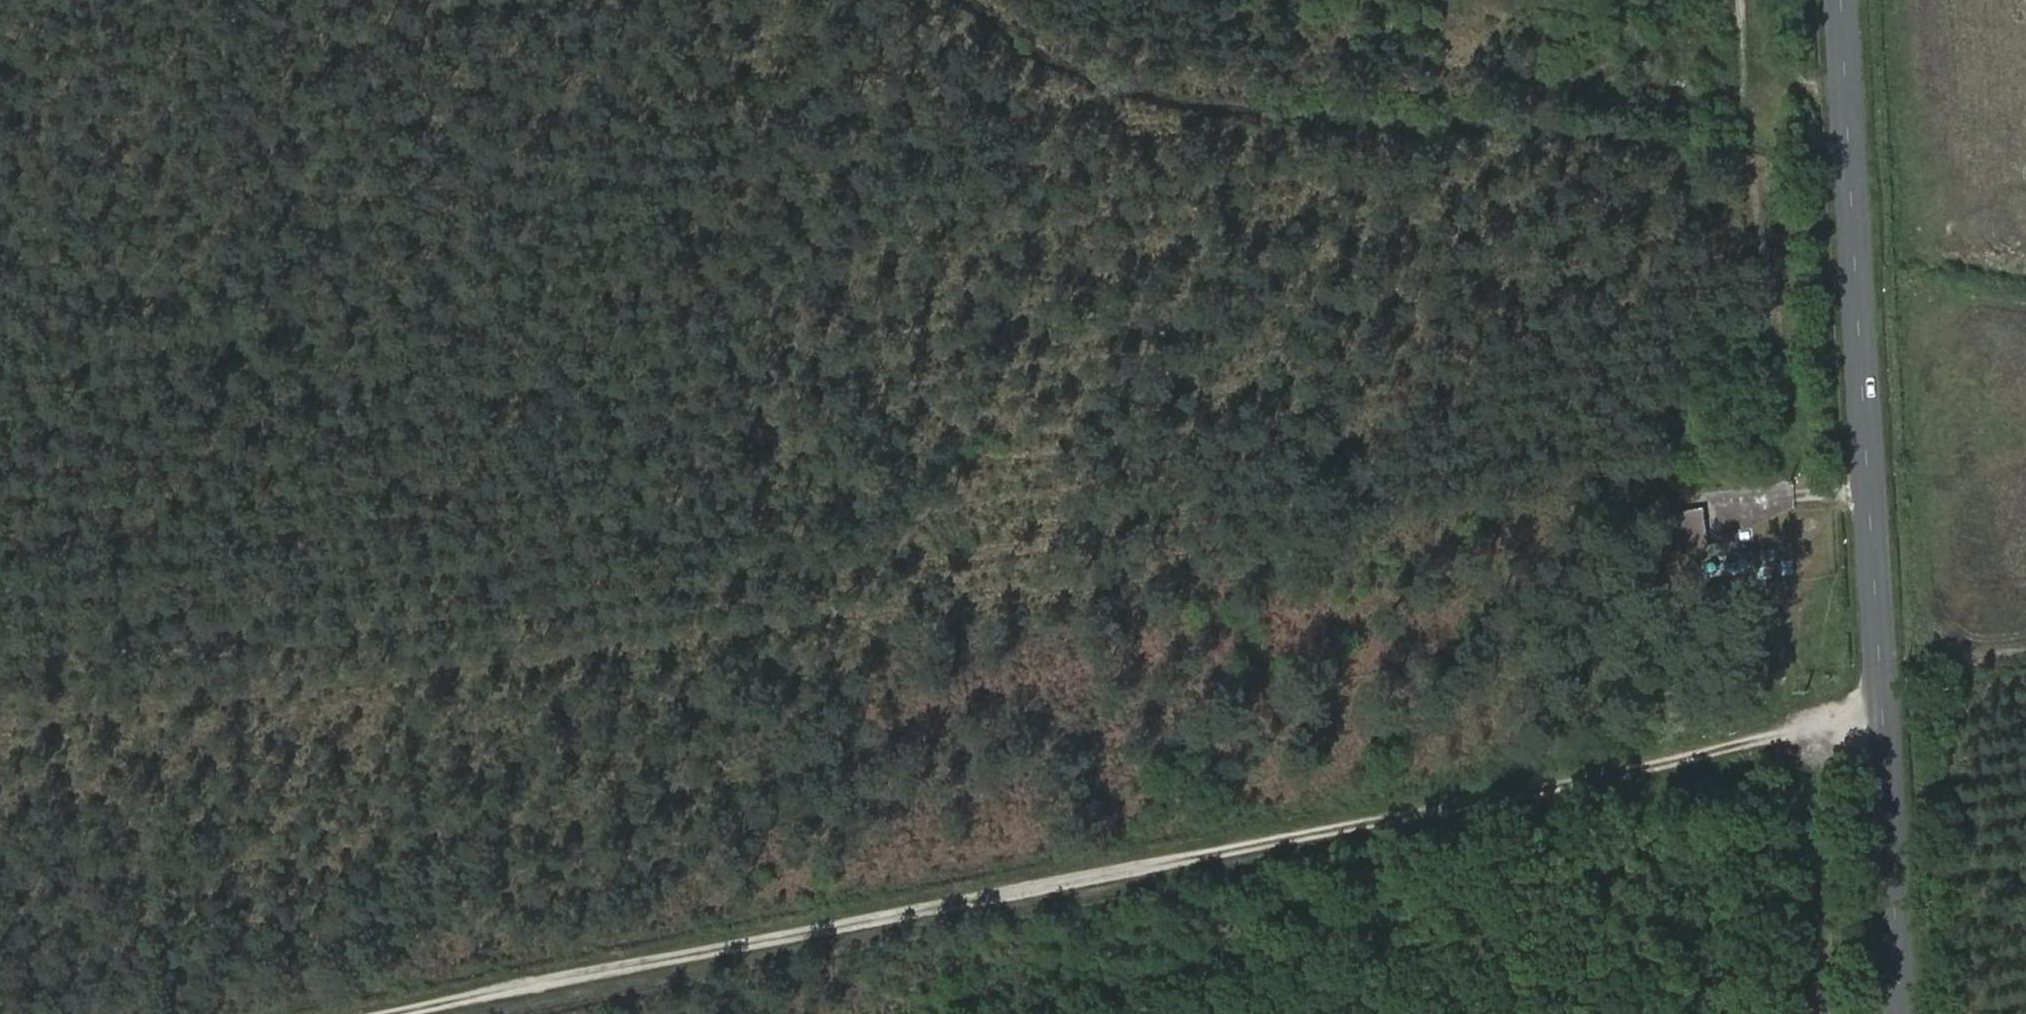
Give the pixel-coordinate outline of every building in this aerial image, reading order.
[(1702,483),(1679,484),(1682,524),(1704,522),(1702,483)]
